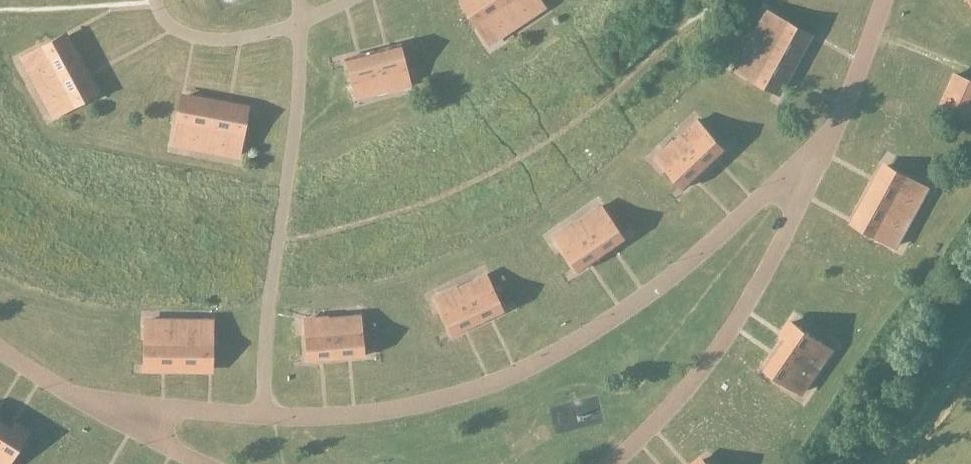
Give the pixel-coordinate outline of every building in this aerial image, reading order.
[(463,1),(480,26),(477,28),(487,43),(515,25),(499,0),(464,0),(463,1)] [(515,25),(543,6),(539,0),(499,0),(515,25)] [(785,20),(769,11),(753,40),(796,64),(810,37),(783,22),(785,20)] [(38,48),(21,57),(37,87),(81,63),(66,36),(39,51),(38,48)] [(796,64),(753,40),(737,70),(751,77),(752,75),(781,91),(796,64)] [(399,45),(372,51),(383,91),(409,84),(399,45)] [(372,51),(346,58),(356,98),(383,91),(372,51)] [(81,63),(37,87),(53,116),(67,108),(66,106),(95,90),(81,63)] [(942,103),(970,116),(970,81),(955,74),(942,103)] [(214,102),(185,96),(179,126),(176,126),(172,144),(205,150),(214,102)] [(244,107),(214,102),(205,150),(238,156),(241,140),(238,140),(244,107)] [(726,150),(698,120),(678,139),(705,169),(726,150)] [(705,169),(678,139),(658,158),(685,188),(705,169)] [(912,183),(883,167),(868,193),(911,217),(927,188),(913,180),(912,183)] [(911,217),(868,193),(854,220),(880,235),(879,238),(895,246),(911,217)] [(600,206),(577,222),(600,255),(623,240),(600,206)] [(600,255),(577,222),(555,237),(578,271),(600,255)] [(485,275),(460,287),(477,323),(502,312),(485,275)] [(477,323),(460,287),(435,298),(452,335),(477,323)] [(359,316),(332,318),(335,359),(363,356),(359,316)] [(332,318),(304,320),(308,361),(335,359),(332,318)] [(178,370),(178,321),(145,320),(145,336),(148,337),(147,370),(178,370)] [(212,321),(178,321),(178,370),(208,370),(208,340),(212,340),(212,321)] [(816,371),(823,360),(821,358),(828,347),(792,322),(784,334),(787,336),(780,346),(816,371)] [(816,371),(780,346),(765,368),(801,393),(816,371)] [(0,425),(0,463),(7,463),(26,433),(14,426),(12,429),(2,423),(0,425)]
